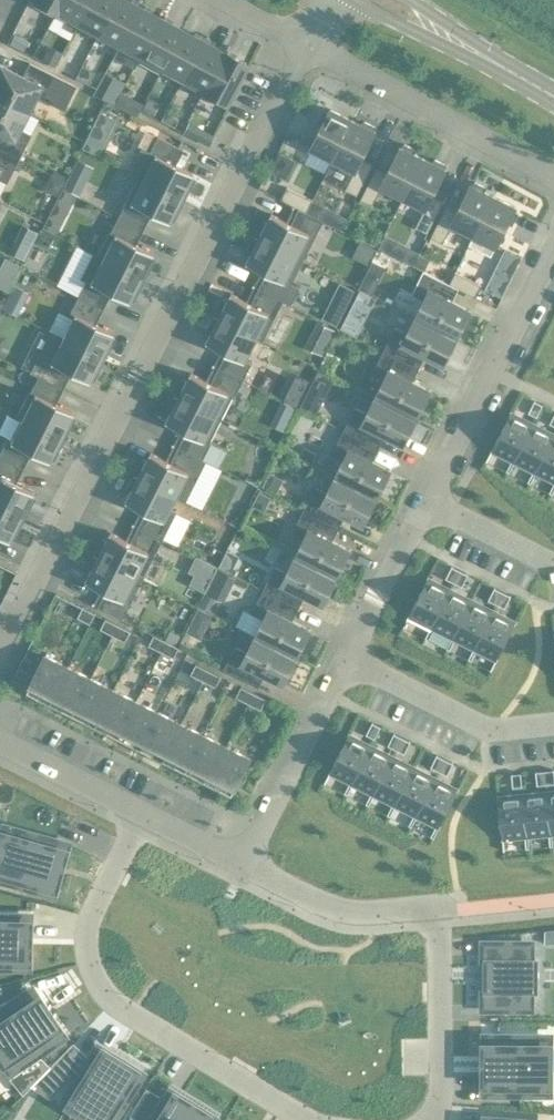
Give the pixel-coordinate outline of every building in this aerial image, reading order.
[(61,0),(33,0),(30,5),(52,16),(61,0)] [(88,0),(61,0),(52,16),(53,17),(56,12),(66,18),(62,28),(71,33),(88,0)] [(71,33),(76,23),(97,34),(115,0),(88,0),(71,33)] [(97,34),(118,46),(139,7),(125,0),(115,0),(97,34)] [(137,62),(160,19),(139,7),(118,46),(138,56),(135,61),(137,62)] [(160,19),(137,62),(158,73),(181,30),(160,19)] [(181,30),(158,73),(159,73),(161,69),(181,80),(202,41),(181,30)] [(13,34),(8,45),(22,52),(26,44),(28,41),(13,34)] [(200,96),(223,53),(202,41),(181,80),(202,91),(199,95),(200,96)] [(45,51),(41,60),(54,67),(58,58),(45,51)] [(223,53),(200,96),(222,107),(245,64),(223,53)] [(65,64),(61,72),(74,78),(80,66),(67,59),(65,64)] [(26,112),(34,96),(62,110),(74,86),(28,63),(21,76),(0,66),(0,100),(26,112)] [(80,66),(74,78),(87,85),(93,72),(80,66)] [(119,91),(112,105),(136,117),(139,111),(143,104),(119,91)] [(147,97),(141,109),(153,115),(159,103),(147,97)] [(26,112),(0,100),(0,151),(17,159),(29,135),(17,129),(26,112)] [(332,159),(352,121),(330,109),(328,113),(323,111),(317,123),(321,125),(310,148),(332,159)] [(352,121),(332,159),(354,170),(344,190),(356,196),(369,170),(358,164),(374,132),(373,131),(375,127),(363,121),(361,125),(352,121)] [(187,122),(182,133),(208,146),(213,136),(187,122)] [(156,137),(136,177),(179,198),(183,190),(187,192),(193,180),(189,178),(190,175),(191,175),(191,174),(174,166),(182,150),(156,137)] [(381,186),(403,197),(422,158),(413,154),(415,150),(403,143),(401,148),(400,147),(384,179),(372,174),(359,200),(371,206),(381,186)] [(17,159),(0,151),(0,181),(5,183),(17,159)] [(279,152),(269,171),(285,179),(294,160),(279,152)] [(422,158),(403,197),(424,208),(414,227),(427,234),(440,208),(428,202),(445,170),(444,169),(446,165),(433,159),(431,163),(422,158)] [(117,217),(142,230),(150,215),(167,223),(168,222),(167,222),(168,219),(172,221),(178,209),(174,207),(179,198),(136,177),(136,178),(117,217)] [(67,178),(62,188),(78,196),(83,186),(67,178)] [(452,224),(473,235),(493,196),(484,192),(486,187),(473,181),(471,185),(470,185),(454,217),(442,211),(429,237),(442,244),(452,224)] [(312,200),(286,187),(280,199),(298,208),(306,212),(312,200)] [(493,196),(473,235),(483,240),(480,251),(490,256),(507,223),(511,225),(517,213),(513,211),(515,207),(493,196)] [(270,215),(266,223),(263,221),(255,236),(254,235),(254,236),(303,261),(323,221),(306,212),(298,208),(290,224),(270,214),(270,215)] [(47,216),(41,228),(55,235),(61,223),(47,216)] [(91,254),(139,278),(142,273),(145,274),(153,260),(149,258),(150,255),(151,255),(152,254),(134,245),(142,230),(117,217),(109,233),(108,232),(96,256),(92,254),(91,254)] [(419,252),(384,235),(377,248),(413,265),(419,252)] [(15,236),(7,252),(24,261),(32,244),(15,236)] [(303,261),(254,236),(253,237),(254,237),(247,252),(250,254),(247,262),(246,261),(246,263),(265,273),(258,288),(283,300),(282,301),(290,305),(299,288),(291,284),(303,261)] [(504,249),(497,263),(513,271),(520,257),(504,249)] [(77,297),(102,310),(109,294),(127,303),(127,302),(127,301),(128,299),(132,300),(139,286),(136,284),(139,278),(91,254),(79,279),(84,282),(77,297)] [(419,255),(414,266),(423,270),(429,260),(419,255)] [(371,294),(384,267),(371,261),(358,288),(371,294)] [(448,284),(458,289),(475,297),(481,285),(455,271),(448,284)] [(415,317),(456,338),(470,311),(452,302),(458,289),(448,284),(448,285),(423,272),(416,284),(428,290),(415,317)] [(214,315),(213,316),(262,341),(283,300),(258,288),(250,303),(246,301),(230,293),(229,295),(230,295),(226,303),(223,301),(215,315),(214,315)] [(352,303),(369,311),(375,298),(359,290),(352,303)] [(52,333),(51,334),(99,358),(103,349),(107,351),(113,339),(109,337),(110,335),(111,335),(112,334),(94,325),(102,310),(77,297),(68,314),(72,316),(61,338),(52,333)] [(6,299),(1,309),(16,316),(21,306),(6,299)] [(327,309),(322,318),(336,325),(340,315),(327,309)] [(262,341),(213,316),(213,317),(214,317),(207,332),(210,333),(207,341),(206,341),(205,342),(221,350),(225,352),(217,368),(242,380),(251,364),(245,360),(256,338),(262,341)] [(383,351),(413,366),(419,353),(443,365),(456,338),(415,317),(406,334),(394,328),(383,351)] [(317,321),(310,334),(328,344),(335,331),(317,321)] [(99,358),(51,334),(40,357),(37,356),(29,373),(37,377),(62,389),(70,374),(87,383),(88,381),(87,381),(89,378),(92,380),(98,368),(95,366),(99,358)] [(375,397),(416,418),(430,391),(406,379),(413,366),(383,351),(371,374),(383,380),(375,397)] [(174,394),(173,395),(220,419),(232,396),(234,397),(242,380),(217,368),(210,383),(190,373),(189,374),(190,374),(186,382),(182,380),(175,395),(174,394)] [(54,405),(62,389),(37,377),(29,392),(28,392),(16,416),(59,438),(63,429),(67,431),(72,419),(69,418),(71,414),(71,415),(72,414),(54,405)] [(209,442),(220,419),(173,395),(173,396),(174,397),(167,411),(170,413),(166,421),(165,422),(185,432),(177,447),(205,461),(206,461),(203,459),(211,443),(209,442)] [(304,397),(299,407),(315,415),(320,405),(304,397)] [(416,418),(375,397),(366,414),(354,408),(343,431),(373,446),(379,433),(403,445),(416,418)] [(281,401),(274,413),(290,421),(296,408),(281,401)] [(534,401),(527,413),(536,417),(542,405),(534,401)] [(532,425),(510,414),(486,461),(486,462),(492,450),(512,459),(506,471),(508,472),(532,425)] [(16,416),(16,417),(20,419),(9,442),(5,440),(0,451),(0,458),(22,469),(30,453),(47,462),(48,461),(47,461),(49,458),(52,460),(58,448),(54,446),(59,438),(16,416)] [(530,483),(553,436),(532,425),(508,472),(509,473),(515,461),(533,470),(527,482),(530,483)] [(373,446),(343,431),(331,454),(343,460),(335,477),(376,497),(390,470),(366,458),(373,446)] [(553,436),(530,483),(530,484),(536,472),(553,481),(553,436)] [(149,454),(150,454),(146,462),(142,460),(135,475),(134,474),(133,475),(185,501),(205,461),(177,447),(170,463),(150,453),(149,454)] [(19,517),(23,509),(27,511),(33,499),(29,497),(30,494),(31,494),(31,493),(14,484),(22,469),(0,458),(0,508),(19,517)] [(126,491),(130,493),(126,500),(125,501),(145,511),(137,527),(162,539),(176,513),(169,509),(175,497),(185,502),(185,501),(133,475),(133,476),(134,476),(126,491)] [(303,510),(332,525),(339,512),(362,524),(376,497),(335,477),(326,493),(314,487),(303,510)] [(19,517),(0,508),(0,539),(7,542),(8,541),(7,541),(9,538),(12,540),(18,528),(15,526),(19,517)] [(332,525),(303,510),(291,534),(303,540),(295,556),(336,577),(350,550),(326,538),(332,525)] [(93,555),(142,579),(162,539),(137,527),(130,542),(110,532),(109,533),(110,534),(106,541),(102,539),(95,554),(94,554),(93,555)] [(142,579),(93,555),(94,556),(86,571),(90,573),(86,580),(85,581),(105,591),(97,607),(122,619),(130,604),(142,579)] [(336,577),(295,556),(286,573),(274,567),(263,590),(292,605),(299,592),(322,604),(336,577)] [(445,578),(453,582),(459,571),(451,566),(445,578)] [(217,569),(206,593),(216,598),(227,574),(217,569)] [(467,575),(459,571),(453,582),(461,586),(467,575)] [(205,597),(209,580),(193,575),(188,593),(205,597)] [(449,590),(427,579),(403,627),(406,628),(412,616),(430,625),(424,637),(425,638),(431,626),(449,590)] [(488,600),(496,604),(502,592),(494,588),(488,600)] [(292,605),(263,590),(251,613),(263,619),(255,636),(296,657),(310,630),(286,618),(292,605)] [(453,637),(470,601),(449,590),(431,626),(425,638),(447,649),(453,637)] [(510,596),(502,592),(496,604),(504,608),(510,596)] [(474,647),(492,612),(470,601),(453,637),(447,649),(449,650),(455,638),(474,647),(468,659),(474,647)] [(76,617),(90,624),(95,614),(81,607),(76,617)] [(197,608),(185,632),(200,639),(212,615),(197,608)] [(490,670),(491,671),(514,623),(492,612),(474,647),(468,659),(470,661),(476,649),(496,658),(490,670)] [(99,629),(112,636),(118,625),(104,619),(99,629)] [(118,625),(112,636),(124,642),(129,631),(118,625)] [(149,646),(162,652),(167,642),(154,635),(149,646)] [(296,657),(255,636),(246,653),(234,647),(223,670),(253,685),(259,672),(282,684),(296,657)] [(167,642),(162,652),(174,658),(179,648),(167,642)] [(67,667),(44,655),(27,691),(50,702),(67,667)] [(189,674),(203,681),(208,671),(195,664),(189,674)] [(90,678),(67,667),(50,702),(72,713),(90,678)] [(208,671),(203,681),(214,687),(220,677),(208,671)] [(113,690),(90,678),(72,713),(95,725),(113,690)] [(235,697),(248,704),(253,694),(240,687),(235,697)] [(136,701),(113,690),(95,725),(118,736),(136,701)] [(253,694),(248,704),(260,710),(265,700),(253,694)] [(141,748),(158,713),(136,701),(118,736),(141,748)] [(181,724),(158,713),(141,748),(163,759),(181,724)] [(371,723),(366,735),(374,739),(380,727),(371,723)] [(204,735),(181,724),(163,759),(186,771),(204,735)] [(395,750),(401,738),(393,734),(387,745),(395,750)] [(227,747),(204,735),(186,771),(209,782),(227,747)] [(352,782),(370,747),(348,735),(324,783),(330,772),(350,781),(344,793),(346,794),(352,782)] [(403,754),(409,742),(401,738),(395,750),(403,754)] [(227,747),(209,782),(232,794),(249,758),(227,747)] [(374,793),(391,757),(370,747),(352,782),(346,794),(347,795),(353,783),(371,792),(365,804),(368,805),(374,793)] [(438,771),(444,759),(436,755),(430,767),(438,771)] [(395,804),(413,768),(391,757),(374,793),(368,805),(374,793),(393,803),(387,815),(389,816),(395,804)] [(446,775),(452,763),(444,759),(438,771),(446,775)] [(416,815),(434,779),(413,768),(395,804),(389,816),(390,816),(396,804),(415,814),(409,826),(410,827),(416,815)] [(544,771),(545,784),(553,783),(553,779),(553,770),(544,771)] [(536,785),(545,784),(544,771),(535,772),(536,785)] [(520,773),(511,774),(512,787),(521,787),(520,773)] [(416,815),(410,827),(411,827),(417,815),(436,825),(430,837),(433,838),(457,790),(434,779),(416,815)] [(550,833),(546,793),(522,795),(527,835),(528,848),(529,848),(527,835),(548,833),(549,846),(552,846),(550,833)] [(522,795),(498,798),(503,851),(504,851),(502,837),(524,835),(525,849),(528,848),(527,835),(522,795)] [(6,830),(0,852),(0,877),(53,892),(66,847),(6,830)] [(0,917),(0,969),(32,970),(33,918),(0,917)] [(544,931),(544,944),(553,944),(553,930),(544,931)] [(483,990),(483,1008),(529,1008),(529,990),(524,990),(524,962),(529,962),(529,944),(483,944),(483,962),(487,962),(487,990),(483,990)] [(0,1014),(0,1052),(11,1068),(62,1034),(34,991),(0,1014)] [(484,1039),(484,1091),(546,1091),(546,1039),(484,1039)] [(100,1049),(67,1101),(97,1119),(110,1119),(139,1073),(100,1049)] [(13,1084),(23,1094),(48,1068),(39,1058),(13,1084)] [(151,1108),(158,1097),(146,1090),(131,1114),(140,1119),(143,1119),(151,1108)] [(172,1093),(155,1119),(209,1119),(211,1117),(172,1093)]
